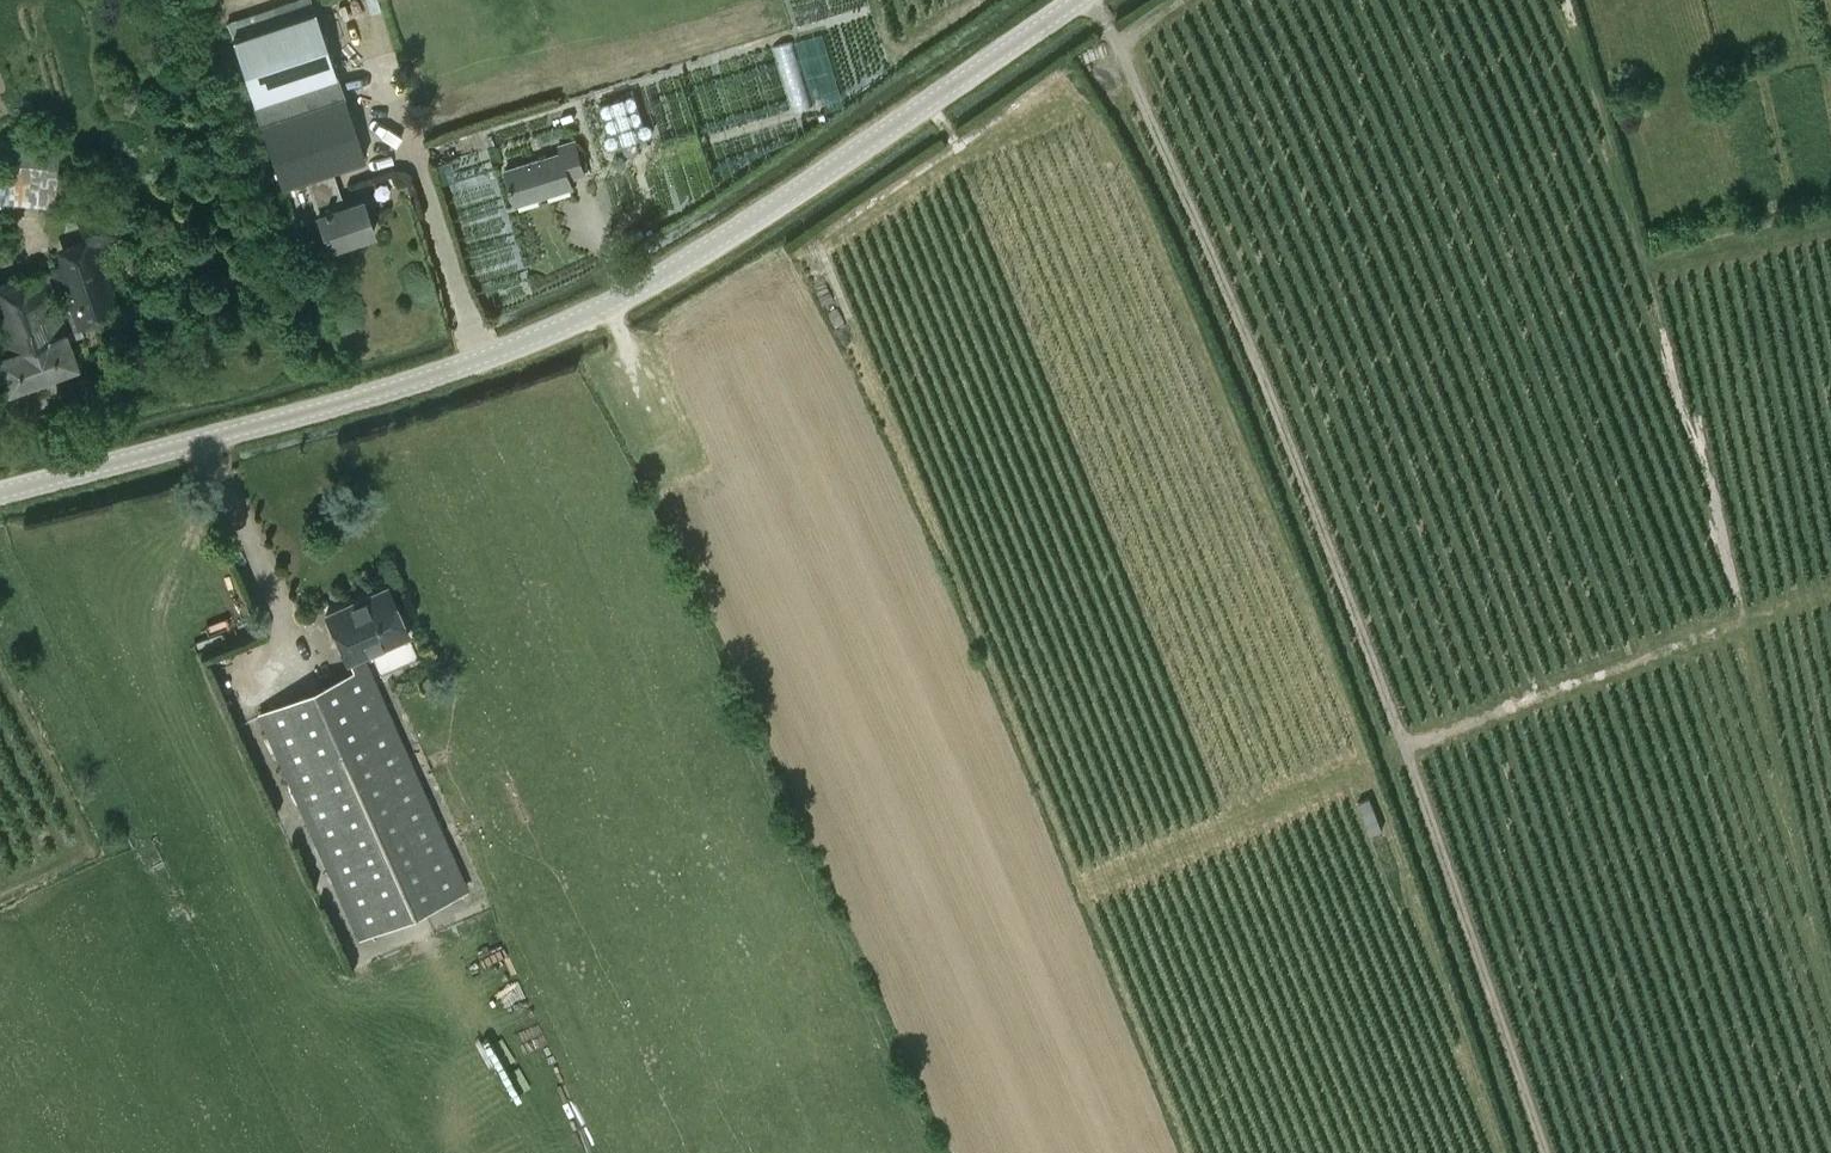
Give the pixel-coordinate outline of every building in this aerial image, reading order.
[(365,159),(317,10),(314,11),(310,0),(290,0),(226,22),(232,38),(282,187),(305,180),(317,215),(328,249),(373,233),(362,200),(343,206),(333,170),(346,165),(365,159)] [(790,105),(807,102),(799,40),(781,42),(790,105)] [(644,124),(635,94),(600,104),(609,134),(604,138),(604,144),(608,148),(613,149),(624,145),(624,149),(628,153),(634,154),(638,150),(639,144),(638,141),(648,138),(652,135),(653,129),(650,125),(644,124)] [(61,139),(6,136),(5,165),(0,165),(0,201),(57,204),(61,139)] [(576,140),(560,145),(562,152),(506,169),(517,204),(573,186),(571,178),(585,174),(576,140)] [(45,270),(11,282),(44,378),(77,366),(68,339),(83,335),(81,327),(122,313),(93,245),(123,238),(110,201),(73,211),(84,238),(54,247),(59,264),(50,268),(63,307),(65,307),(72,329),(67,330),(45,270)] [(44,378),(11,282),(0,285),(0,372),(7,390),(44,378)] [(364,657),(411,637),(387,584),(323,613),(346,665),(349,664),(352,670),(257,713),(358,939),(468,890),(364,657)]
